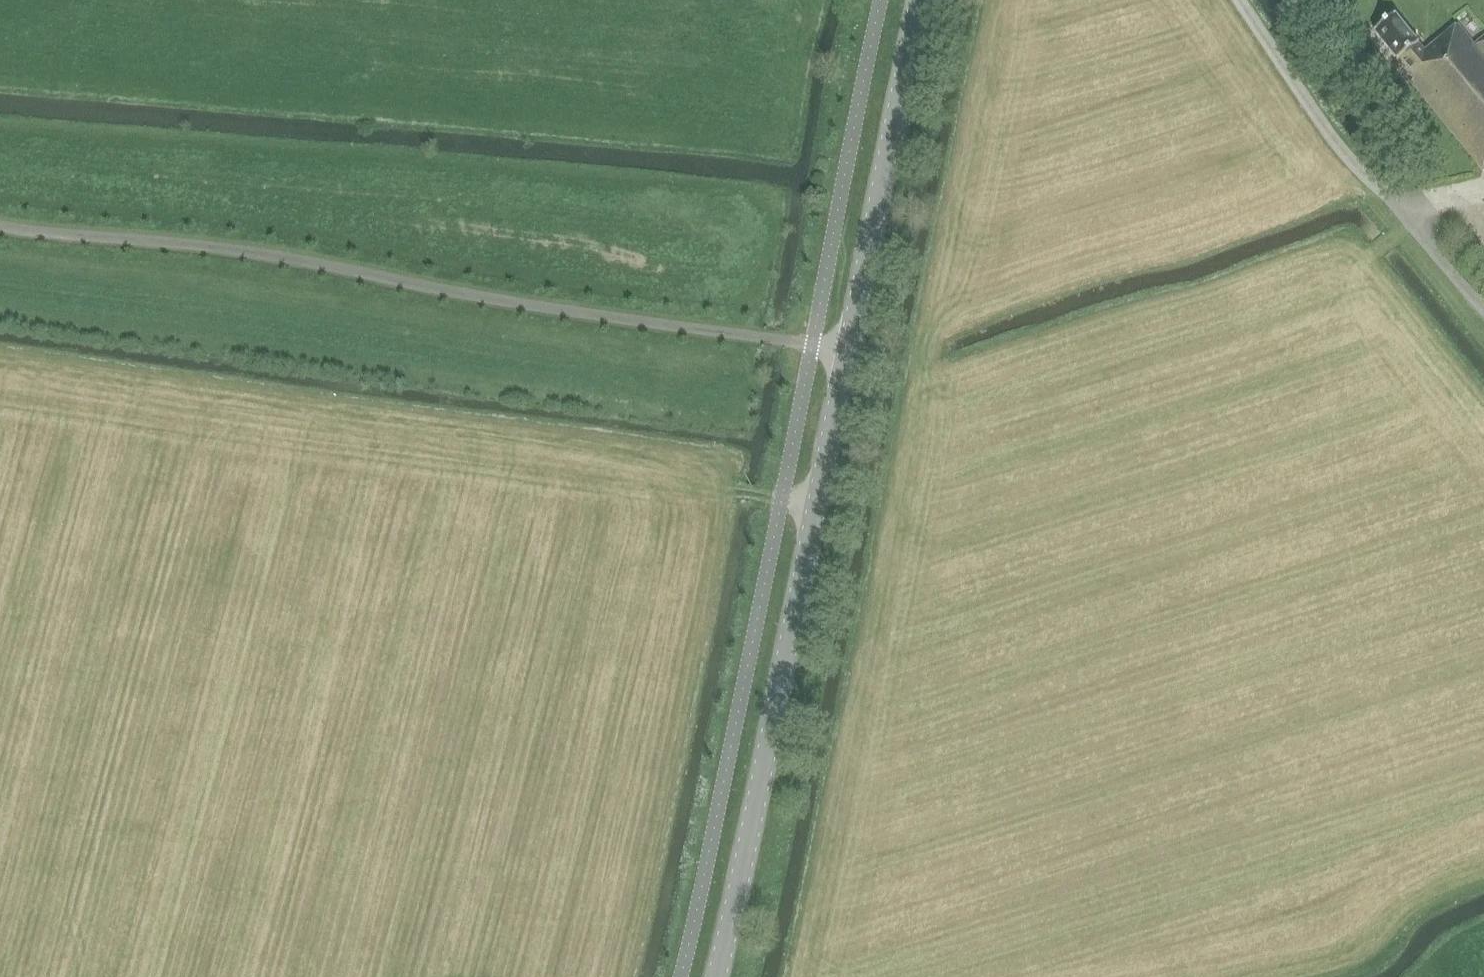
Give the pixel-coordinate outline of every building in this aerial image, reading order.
[(1414,80),(1411,82),(1483,170),(1483,38),(1474,46),(1458,25),(1425,52),(1395,16),(1374,32),(1414,80)]
